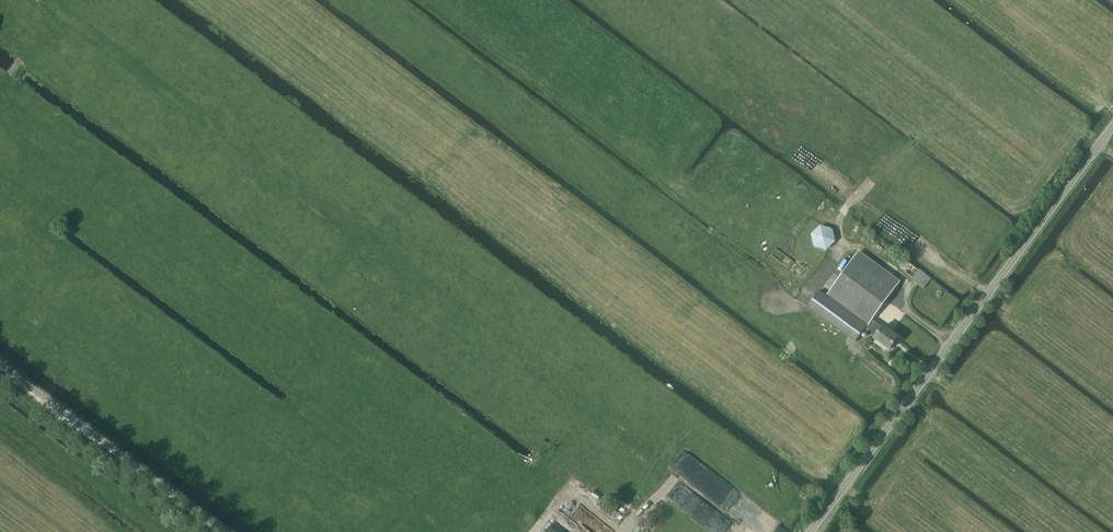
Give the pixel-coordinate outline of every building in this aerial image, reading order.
[(873,321),(900,282),(859,253),(827,299),(819,293),(808,309),(856,344),(865,331),(875,339),(875,340),(890,351),(899,339),(884,328),(883,328),(873,321)] [(913,278),(911,279),(923,289),(931,279),(919,270),(913,277),(913,278)]
